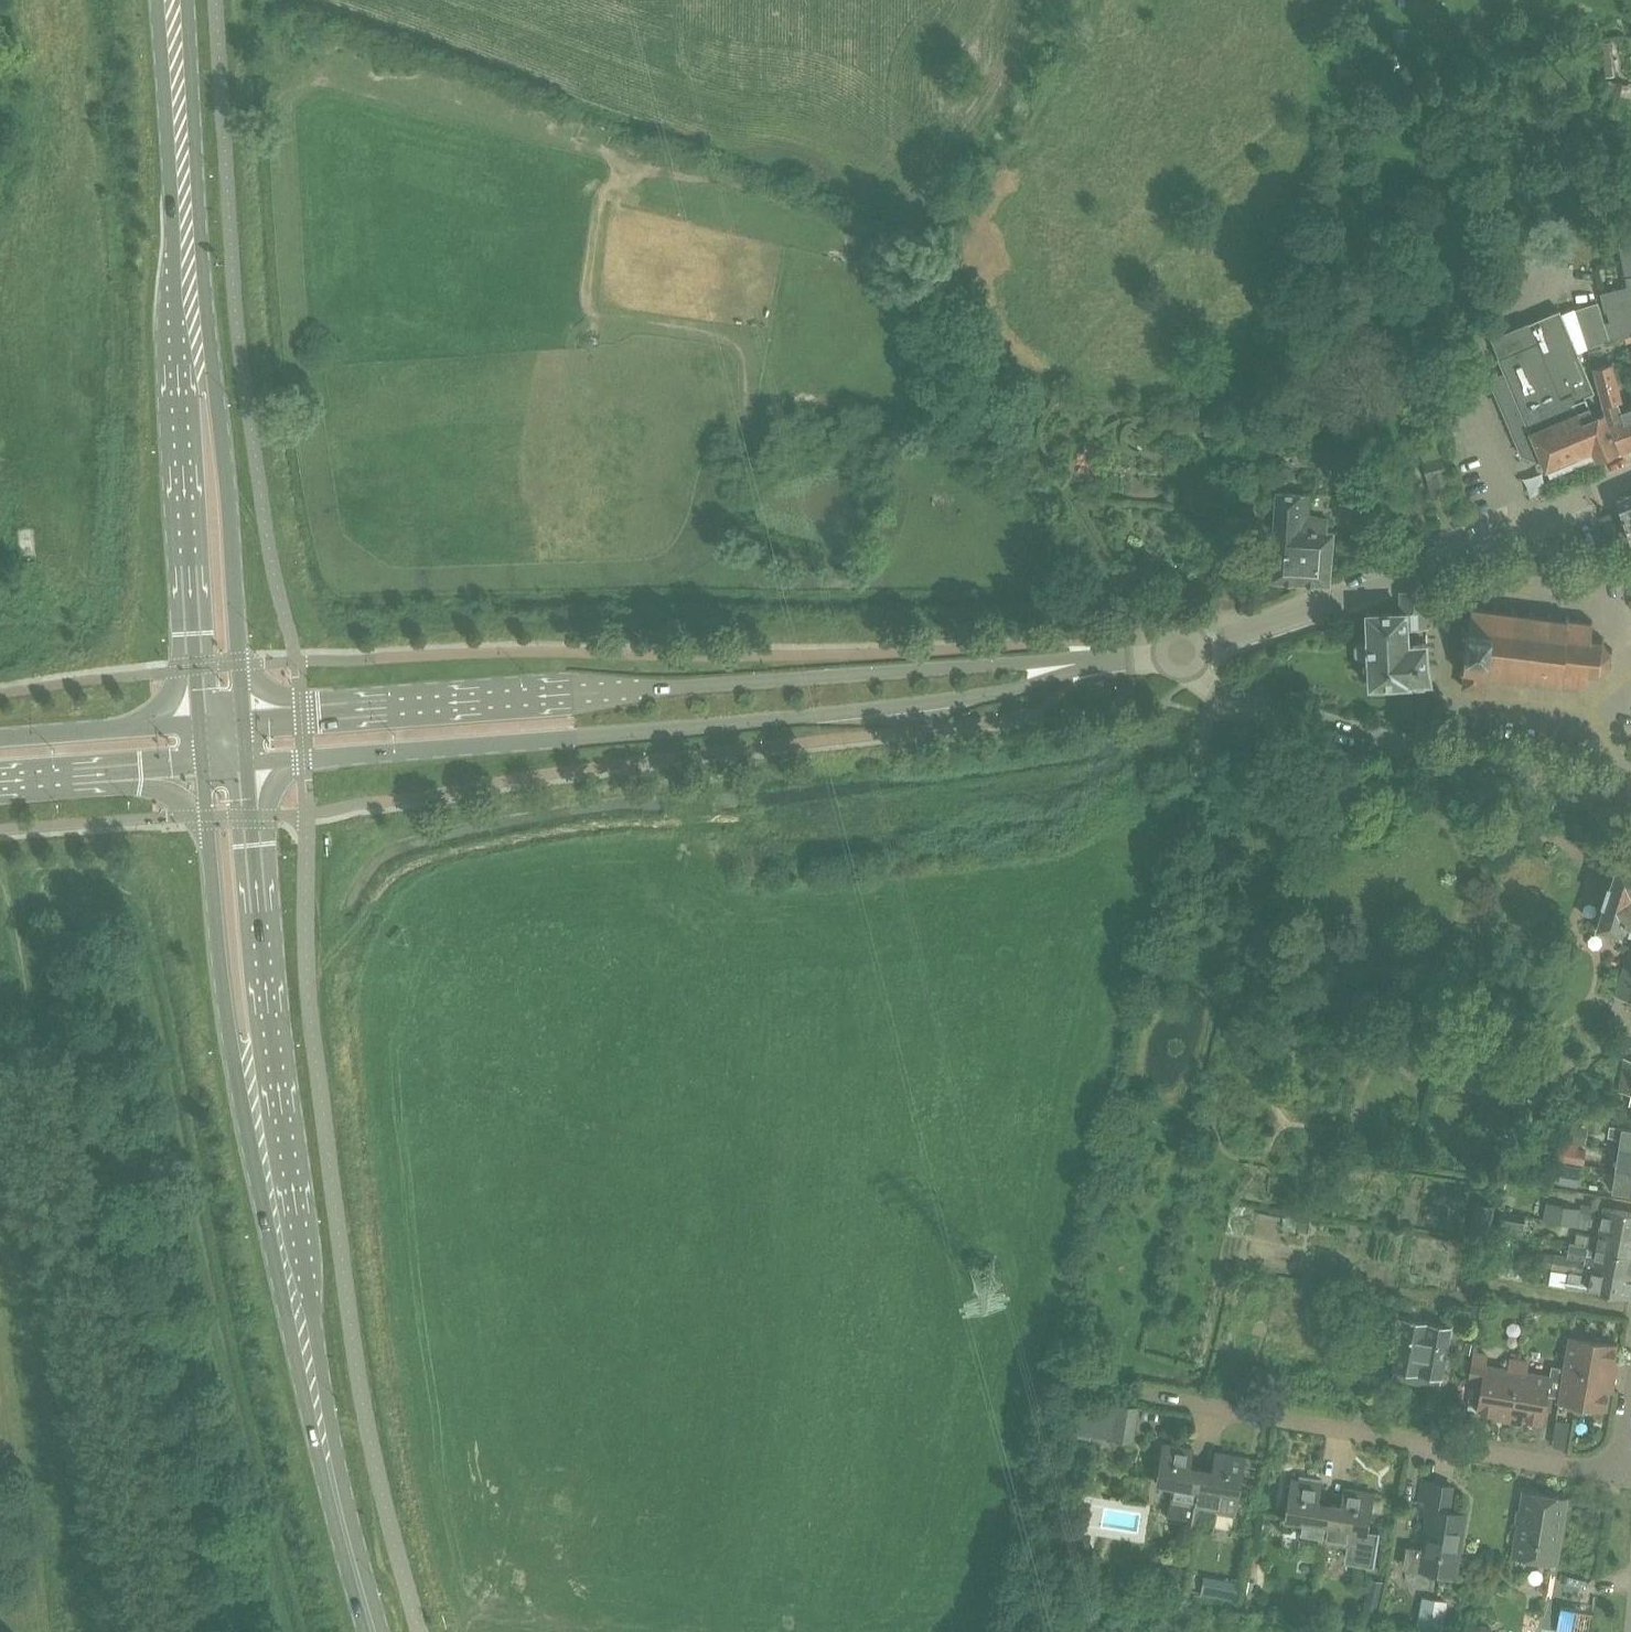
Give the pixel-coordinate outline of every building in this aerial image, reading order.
[(1608,82),(1610,94),(1630,96),(1630,85),(1608,82)] [(1600,292),(1605,311),(1607,311),(1610,322),(1605,323),(1609,337),(1627,333),(1630,332),(1630,230),(1628,216),(1614,219),(1625,276),(1627,285),(1600,292)] [(1575,308),(1586,346),(1601,343),(1608,341),(1607,337),(1609,337),(1605,323),(1599,301),(1575,308)] [(1536,320),(1524,324),(1497,335),(1505,356),(1500,358),(1517,400),(1506,405),(1512,421),(1525,416),(1531,431),(1545,467),(1592,449),(1596,459),(1623,448),(1604,412),(1592,416),(1584,397),(1595,392),(1569,329),(1544,339),(1536,320)] [(1604,412),(1623,448),(1630,445),(1630,408),(1625,410),(1613,362),(1608,341),(1601,343),(1586,346),(1592,367),(1604,412)] [(1419,444),(1427,478),(1431,477),(1435,496),(1456,491),(1445,438),(1419,444)] [(1329,584),(1333,531),(1327,530),(1328,518),(1308,516),(1307,522),(1299,522),(1301,493),(1276,492),(1270,580),(1329,584)] [(1630,541),(1630,492),(1616,498),(1618,504),(1630,540),(1630,539),(1630,541)] [(1367,612),(1368,638),(1359,639),(1354,644),(1354,653),(1360,659),(1369,658),(1370,685),(1432,682),(1428,662),(1427,642),(1416,642),(1415,626),(1426,625),(1426,605),(1425,591),(1401,592),(1401,611),(1367,612)] [(1608,663),(1610,650),(1601,640),(1591,639),(1593,623),(1470,607),(1465,641),(1461,670),(1463,671),(1462,686),(1483,689),(1485,674),(1514,677),(1586,687),(1586,670),(1598,672),(1608,663)] [(1618,860),(1600,912),(1596,925),(1621,933),(1624,920),(1630,922),(1630,864),(1618,860)] [(1625,964),(1615,993),(1630,998),(1630,965),(1625,964)] [(1624,1058),(1619,1090),(1630,1092),(1629,1104),(1630,1104),(1630,1060),(1624,1058)] [(1619,1147),(1630,1149),(1630,1128),(1611,1125),(1611,1129),(1622,1131),(1619,1147)] [(1574,1148),(1563,1146),(1561,1160),(1572,1161),(1574,1148)] [(1616,1168),(1630,1170),(1630,1149),(1619,1147),(1616,1168)] [(1560,1183),(1577,1186),(1581,1167),(1564,1164),(1560,1183)] [(1616,1168),(1613,1189),(1630,1192),(1630,1170),(1616,1168)] [(1489,1239),(1495,1204),(1475,1201),(1469,1236),(1489,1239)] [(1546,1201),(1543,1219),(1577,1225),(1579,1211),(1580,1207),(1546,1201)] [(1599,1229),(1630,1235),(1630,1211),(1603,1206),(1599,1229)] [(1495,1229),(1521,1233),(1524,1215),(1498,1211),(1495,1229)] [(1593,1213),(1579,1211),(1577,1225),(1591,1228),(1593,1213)] [(1297,1220),(1295,1232),(1308,1234),(1310,1222),(1297,1220)] [(1575,1237),(1574,1242),(1577,1243),(1577,1244),(1630,1253),(1630,1235),(1599,1229),(1598,1236),(1576,1232),(1575,1237)] [(1570,1255),(1568,1263),(1630,1275),(1630,1253),(1577,1244),(1575,1253),(1584,1255),(1584,1257),(1570,1255)] [(1474,1245),(1470,1263),(1488,1266),(1491,1248),(1474,1245)] [(1568,1263),(1570,1255),(1554,1252),(1552,1267),(1567,1270),(1568,1263)] [(1499,1255),(1496,1270),(1517,1274),(1520,1259),(1499,1255)] [(1568,1263),(1567,1270),(1568,1270),(1565,1285),(1588,1289),(1630,1297),(1630,1289),(1630,1275),(1568,1263)] [(1440,1387),(1451,1326),(1403,1318),(1392,1378),(1440,1387)] [(1565,1367),(1565,1368),(1614,1376),(1616,1368),(1612,1368),(1616,1343),(1570,1336),(1565,1367)] [(1477,1411),(1510,1416),(1519,1360),(1510,1358),(1508,1369),(1485,1365),(1487,1354),(1473,1352),(1468,1380),(1482,1383),(1477,1411)] [(1519,1360),(1510,1416),(1542,1422),(1547,1394),(1560,1396),(1565,1368),(1565,1367),(1551,1365),(1550,1376),(1527,1372),(1528,1361),(1519,1360)] [(1565,1368),(1560,1396),(1559,1401),(1606,1408),(1610,1384),(1613,1384),(1614,1376),(1565,1368)] [(1078,1433),(1104,1437),(1132,1442),(1138,1405),(1110,1401),(1083,1397),(1078,1433)] [(1175,1485),(1172,1500),(1169,1518),(1191,1522),(1195,1504),(1201,1470),(1190,1467),(1193,1449),(1166,1444),(1159,1482),(1175,1485)] [(1201,1470),(1195,1504),(1219,1509),(1222,1494),(1238,1497),(1245,1458),(1217,1453),(1213,1472),(1201,1470)] [(1300,1536),(1324,1540),(1330,1504),(1318,1502),(1322,1483),(1293,1478),(1286,1517),(1303,1520),(1300,1536)] [(1403,1565),(1419,1568),(1455,1574),(1465,1514),(1448,1511),(1452,1485),(1424,1481),(1419,1511),(1429,1513),(1423,1547),(1406,1545),(1403,1565)] [(1330,1504),(1324,1540),(1347,1544),(1344,1562),(1373,1567),(1379,1533),(1366,1531),(1373,1492),(1346,1488),(1342,1507),(1330,1504)] [(1557,1562),(1568,1497),(1524,1489),(1513,1554),(1557,1562)] [(1379,1601),(1383,1580),(1368,1577),(1364,1598),(1379,1601)] [(1235,1601),(1238,1581),(1222,1578),(1218,1598),(1223,1598),(1235,1601)] [(1414,1594),(1441,1595),(1441,1582),(1415,1581),(1414,1594)] [(1299,1612),(1307,1613),(1310,1594),(1302,1593),(1299,1612)] [(1456,1607),(1438,1597),(1424,1625),(1437,1631),(1443,1631),(1456,1607)] [(1557,1631),(1590,1631),(1594,1612),(1561,1607),(1557,1631)]
